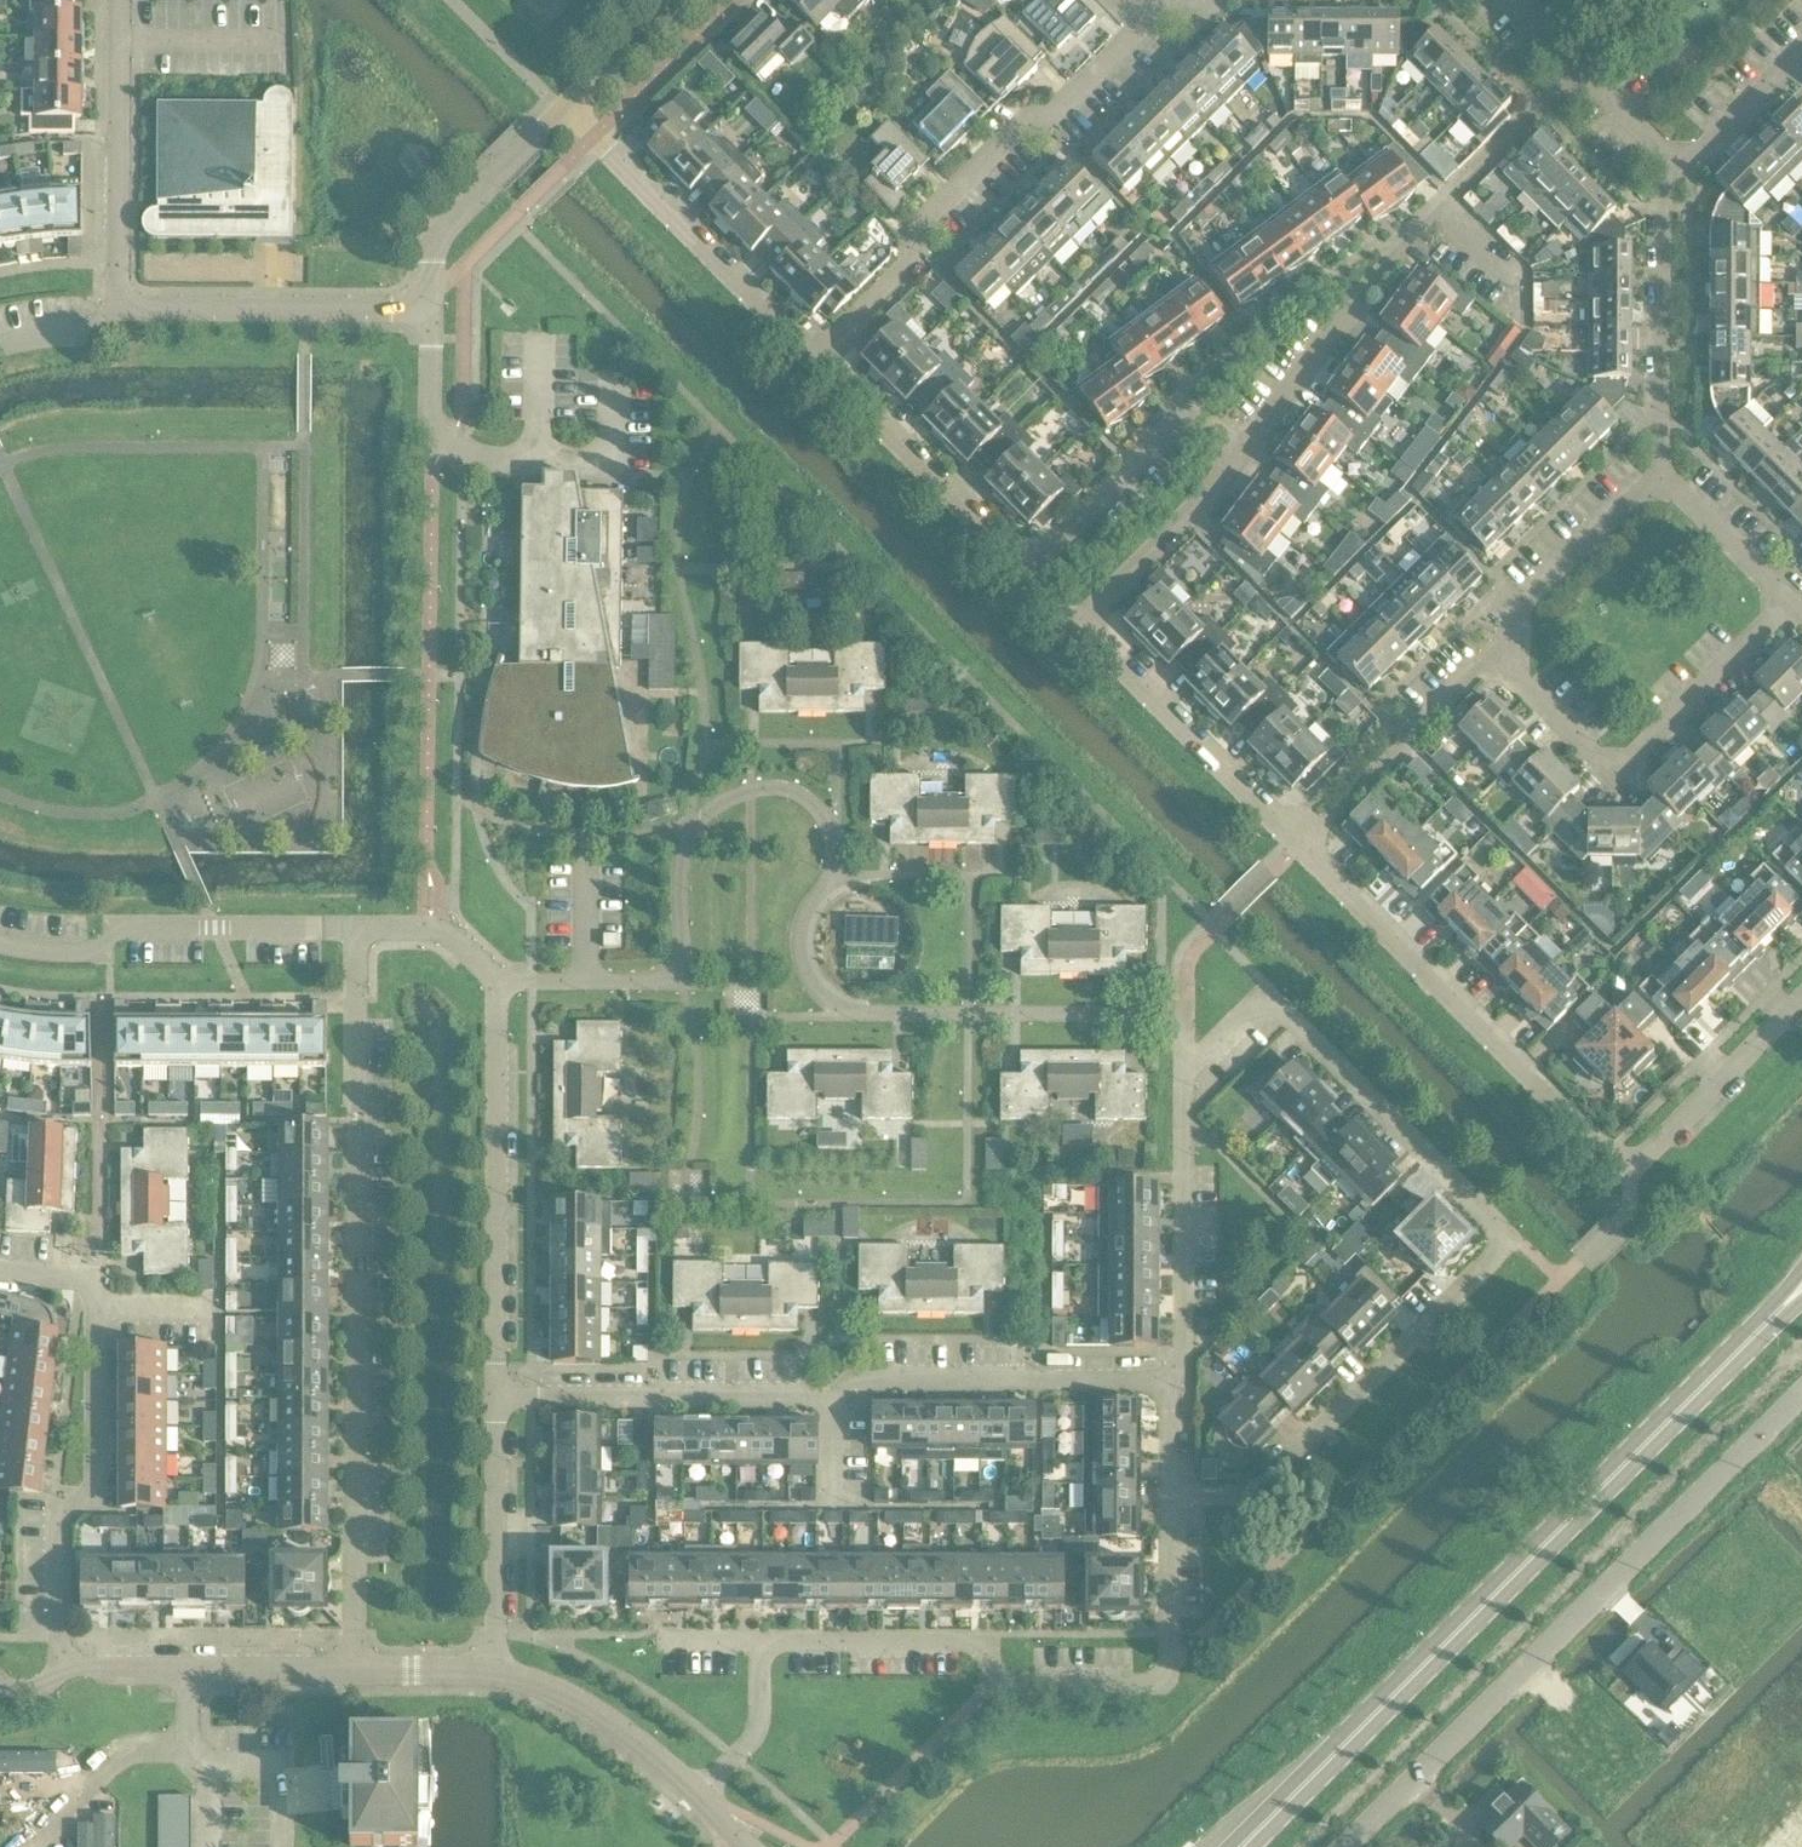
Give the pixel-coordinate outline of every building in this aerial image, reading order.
[(69,0),(30,0),(30,14),(36,14),(36,40),(83,40),(83,29),(81,29),(81,13),(69,13),(69,0)] [(868,0),(789,0),(817,28),(833,11),(848,20),(868,0)] [(1022,15),(1057,51),(1074,34),(1078,37),(1095,20),(1076,1),(1077,0),(1038,0),(1022,15)] [(729,50),(755,76),(778,53),(790,65),(812,44),(790,22),(780,32),(763,16),(729,50)] [(1267,57),(1294,57),(1294,16),(1267,16),(1267,22),(1248,22),(1261,53),(1267,53),(1267,57)] [(1294,16),(1294,57),(1294,67),(1320,67),(1320,16),(1294,16)] [(1320,16),(1320,67),(1321,67),(1321,57),(1346,58),(1346,16),(1320,16)] [(1346,16),(1346,58),(1371,58),(1372,16),(1346,16)] [(1405,53),(1418,22),(1399,22),(1399,16),(1372,16),(1371,58),(1398,58),(1398,53),(1405,53)] [(968,55),(966,64),(963,67),(1000,103),(1022,81),(1024,84),(1037,71),(1031,66),(1041,55),(1004,18),(1000,22),(992,27),(984,32),(978,39),(972,47),(968,55)] [(1257,58),(1261,53),(1248,22),(1233,38),(1224,29),(1204,48),(1235,79),(1244,88),(1259,72),(1255,60),(1257,58)] [(1426,80),(1455,51),(1436,32),(1432,36),(1418,22),(1405,53),(1409,58),(1406,61),(1426,80)] [(83,51),(83,40),(36,40),(36,66),(81,66),(81,51),(83,51)] [(1225,106),(1244,88),(1235,79),(1204,48),(1186,67),(1217,98),(1225,106)] [(1455,51),(1426,80),(1444,98),(1473,69),(1455,51)] [(698,65),(711,78),(722,67),(710,54),(698,65)] [(81,81),(81,66),(36,66),(36,92),(83,92),(83,81),(81,81)] [(1207,125),(1225,106),(1217,98),(1186,67),(1167,85),(1198,116),(1207,125)] [(1473,69),(1444,98),(1462,117),(1491,87),(1473,69)] [(964,88),(949,73),(926,97),(933,104),(913,125),(946,158),(973,130),(967,124),(974,117),(954,98),(964,88)] [(1381,95),(1381,77),(1371,77),(1371,95),(1381,95)] [(1188,143),(1207,125),(1198,116),(1167,85),(1149,104),(1180,135),(1188,143)] [(1475,140),(1480,134),(1481,136),(1510,106),(1491,87),(1462,117),(1473,128),(1468,133),(1475,140)] [(158,105),(157,203),(157,211),(154,212),(152,212),(150,213),(148,215),(146,217),(144,219),(143,221),(143,224),(142,226),(143,229),(143,231),(144,233),(146,235),(148,237),(150,239),(152,240),(155,240),(157,241),(292,241),(293,106),(293,103),(292,101),(291,98),(290,96),(288,94),(286,93),(283,92),(281,91),(279,91),(276,91),(274,92),(271,93),(269,94),(267,96),(266,98),(265,101),(264,103),(264,106),(158,105)] [(83,92),(36,92),(22,92),(22,118),(30,118),(30,135),(68,135),(68,119),(81,119),(81,103),(83,103),(83,92)] [(669,171),(708,131),(703,136),(692,126),(704,114),(684,94),(647,130),(657,140),(648,150),(669,171)] [(769,110),(758,99),(745,112),(756,123),(769,110)] [(1294,113),(1309,113),(1309,103),(1294,103),(1294,113)] [(1331,113),(1346,113),(1346,103),(1331,103),(1331,113)] [(1346,103),(1346,113),(1360,113),(1360,103),(1346,103)] [(1169,162),(1188,143),(1180,135),(1149,104),(1130,122),(1161,153),(1169,162)] [(1801,157),(1801,117),(1792,107),(1772,126),(1801,157)] [(875,180),(866,189),(893,215),(908,200),(900,191),(929,162),(889,122),(870,141),(885,155),(870,170),(874,175),(872,177),(875,180)] [(1151,180),(1169,162),(1161,153),(1130,122),(1112,141),(1142,171),(1151,180)] [(1328,134),(1340,134),(1340,123),(1328,123),(1328,134)] [(1340,123),(1340,134),(1351,134),(1351,123),(1340,123)] [(1392,129),(1402,140),(1409,133),(1398,123),(1392,129)] [(1252,134),(1261,143),(1269,135),(1261,126),(1252,134)] [(1772,126),(1753,145),(1787,179),(1801,164),(1801,157),(1772,126)] [(1409,133),(1402,140),(1412,150),(1419,143),(1418,142),(1423,137),(1414,127),(1409,133)] [(709,192),(743,159),(723,140),(720,143),(708,131),(669,171),(690,192),(700,183),(709,192)] [(1277,140),(1285,149),(1293,141),(1285,132),(1277,140)] [(1253,151),(1261,143),(1252,134),(1244,143),(1253,151)] [(1497,168),(1503,174),(1503,175),(1522,194),(1560,156),(1541,137),(1512,165),(1506,159),(1497,168)] [(1277,157),(1285,149),(1277,140),(1268,149),(1277,157)] [(1151,181),(1151,180),(1142,171),(1112,141),(1092,160),(1123,191),(1142,172),(1151,181)] [(1286,150),(1292,158),(1303,150),(1296,142),(1286,150)] [(1420,158),(1441,178),(1454,165),(1433,144),(1420,158)] [(16,147),(17,159),(35,156),(34,145),(16,147)] [(63,156),(82,156),(82,145),(63,145),(63,156)] [(1769,197),(1787,179),(1753,145),(1735,163),(1763,191),(1769,197)] [(17,159),(16,147),(0,150),(0,161),(17,159)] [(1364,167),(1394,208),(1416,192),(1414,188),(1427,178),(1398,150),(1390,156),(1386,151),(1364,167)] [(1560,156),(1522,194),(1540,212),(1578,174),(1560,156)] [(731,233),(765,199),(754,188),(762,179),(743,159),(709,192),(719,202),(709,212),(731,233)] [(1080,214),(1090,224),(1113,201),(1085,173),(1082,177),(1068,163),(1049,183),(1080,214)] [(1215,172),(1223,180),(1232,172),(1223,163),(1215,172)] [(1744,209),(1763,191),(1735,163),(1715,182),(1726,194),(1727,193),(1736,202),(1727,211),(1727,218),(1750,218),(1750,215),(1744,209)] [(1336,173),(1366,214),(1365,215),(1372,225),(1394,208),(1364,167),(1344,182),(1337,172),(1336,173)] [(1239,178),(1247,186),(1256,178),(1247,170),(1239,178)] [(1215,188),(1223,180),(1215,172),(1207,180),(1215,188)] [(1345,230),(1365,215),(1366,214),(1336,173),(1315,189),(1345,230)] [(1558,230),(1596,193),(1578,174),(1540,212),(1558,230)] [(1239,194),(1247,186),(1239,178),(1231,186),(1239,194)] [(1071,243),(1090,224),(1080,214),(1049,183),(1030,201),(1071,243)] [(55,241),(52,194),(51,187),(21,190),(22,197),(30,253),(42,252),(41,242),(55,241)] [(1294,204),(1324,245),(1345,230),(1315,189),(1294,204)] [(52,194),(55,241),(68,241),(68,250),(82,250),(82,193),(52,194)] [(1593,243),(1624,230),(1611,216),(1615,212),(1596,193),(1558,230),(1558,231),(1567,222),(1586,241),(1588,238),(1593,243)] [(1711,223),(1710,232),(1710,259),(1759,260),(1759,233),(1750,233),(1750,218),(1727,218),(1727,211),(1736,202),(1727,193),(1726,194),(1721,200),(1716,207),(1713,215),(1711,223)] [(1463,201),(1473,212),(1488,226),(1494,219),(1470,194),(1463,201)] [(30,253),(22,197),(0,200),(0,234),(3,248),(16,246),(18,255),(30,253)] [(771,254),(804,221),(785,201),(776,210),(765,199),(731,233),(752,254),(761,244),(771,254)] [(1178,208),(1186,217),(1195,209),(1186,200),(1178,208)] [(1053,261),(1071,243),(1030,201),(1012,220),(1053,261)] [(1303,261),(1324,245),(1294,204),(1273,220),(1303,261)] [(1202,215),(1210,224),(1218,215),(1210,207),(1202,215)] [(1178,225),(1186,217),(1178,208),(1170,217),(1178,225)] [(1202,232),(1210,224),(1202,215),(1194,223),(1202,232)] [(1789,217),(1780,227),(1793,240),(1801,230),(1801,229),(1789,217)] [(993,238),(1024,269),(1034,280),(1053,261),(1012,220),(993,238)] [(1252,236),(1282,276),(1303,261),(1273,220),(1252,236)] [(792,294),(826,260),(815,249),(824,241),(804,221),(771,254),(781,264),(771,273),(792,294)] [(1507,245),(1513,238),(1503,228),(1496,235),(1507,245)] [(1589,276),(1630,276),(1630,250),(1624,249),(1624,230),(1593,243),(1593,249),(1589,249),(1589,276)] [(1231,251),(1261,292),(1282,276),(1252,236),(1231,251)] [(975,257),(1005,288),(1016,298),(1034,280),(1024,269),(993,238),(975,257)] [(1513,238),(1507,245),(1517,255),(1524,249),(1513,238)] [(1120,239),(1112,247),(1120,255),(1128,247),(1120,239)] [(1145,244),(1136,253),(1145,261),(1153,253),(1145,244)] [(1112,264),(1120,255),(1112,247),(1104,255),(1112,264)] [(1534,260),(1540,266),(1554,260),(1545,250),(1534,260)] [(1232,309),(1236,305),(1239,309),(1261,292),(1231,251),(1204,271),(1232,309)] [(1577,258),(1574,251),(1564,255),(1567,262),(1577,258)] [(1136,269),(1145,261),(1136,253),(1128,261),(1136,269)] [(1094,265),(1103,273),(1112,264),(1104,255),(1094,265)] [(986,307),(1005,288),(975,257),(955,276),(986,307)] [(823,306),(833,316),(871,278),(851,258),(837,272),(826,260),(792,294),(813,316),(823,306)] [(1759,286),(1759,260),(1710,259),(1710,286),(1759,286)] [(1094,265),(1083,276),(1091,284),(1103,273),(1094,265)] [(1396,296),(1438,327),(1451,310),(1462,318),(1475,301),(1437,272),(1429,283),(1418,274),(1409,285),(1406,282),(1396,296)] [(1075,284),(1083,292),(1091,284),(1083,276),(1075,284)] [(1630,302),(1630,276),(1589,276),(1589,302),(1630,302)] [(1171,296),(1201,337),(1223,320),(1219,314),(1224,311),(1202,282),(1198,286),(1193,279),(1171,296)] [(1107,282),(1099,290),(1107,298),(1116,290),(1107,282)] [(1075,301),(1083,292),(1075,284),(1066,292),(1075,301)] [(948,291),(944,287),(943,285),(931,297),(936,303),(948,291)] [(1759,312),(1759,286),(1710,286),(1710,312),(1759,312)] [(1796,298),(1801,298),(1801,286),(1796,286),(1788,286),(1788,298),(1796,298)] [(1533,302),(1543,301),(1543,287),(1533,287),(1533,302)] [(1099,306),(1107,298),(1099,290),(1091,298),(1099,306)] [(1066,292),(1056,302),(1065,311),(1075,301),(1066,292)] [(1150,311),(1180,352),(1201,337),(1171,296),(1150,311)] [(1424,345),(1438,327),(1396,296),(1386,309),(1389,311),(1381,323),(1393,331),(1384,342),(1422,370),(1435,353),(1424,345)] [(1543,301),(1533,302),(1533,316),(1543,316),(1543,301)] [(1056,302),(1046,313),(1054,321),(1065,311),(1056,302)] [(1630,328),(1630,302),(1589,302),(1589,328),(1630,328)] [(881,384),(918,347),(903,331),(912,322),(897,307),(863,340),(873,350),(862,360),(872,369),(869,372),(881,384)] [(1159,368),(1180,352),(1150,311),(1129,327),(1159,368)] [(1759,338),(1759,312),(1710,312),(1710,338),(1749,338),(1759,338)] [(1037,321),(1046,330),(1054,321),(1046,313),(1037,321)] [(1070,319),(1062,327),(1070,335),(1078,327),(1070,319)] [(1023,352),(1037,338),(1046,330),(1037,321),(1029,329),(1025,326),(1010,341),(1023,352)] [(1062,344),(1070,335),(1062,327),(1053,335),(1062,344)] [(1138,384),(1139,383),(1159,368),(1129,327),(1107,344),(1118,359),(1119,358),(1138,384)] [(1505,354),(1520,335),(1509,327),(1494,346),(1505,354)] [(1796,338),(1801,338),(1801,327),(1784,327),(1784,338),(1796,338)] [(1630,353),(1630,328),(1589,328),(1589,353),(1630,353)] [(1522,346),(1530,352),(1531,353),(1542,353),(1546,341),(1538,339),(1537,340),(1531,335),(1522,346)] [(1749,364),(1749,338),(1710,338),(1710,364),(1749,364)] [(1409,387),(1422,370),(1384,342),(1376,352),(1365,343),(1357,354),(1354,352),(1343,365),(1385,397),(1398,379),(1409,387)] [(1493,370),(1505,354),(1494,346),(1482,361),(1493,370)] [(925,402),(959,369),(944,354),(934,363),(918,347),(881,384),(893,396),(896,393),(905,403),(916,393),(925,402)] [(1534,363),(1530,360),(1518,351),(1511,361),(1527,373),(1534,363)] [(1630,380),(1630,353),(1589,353),(1589,380),(1593,380),(1593,386),(1624,400),(1624,380),(1630,380)] [(1150,397),(1139,383),(1138,384),(1119,358),(1118,359),(1098,373),(1128,414),(1150,397)] [(1720,423),(1726,430),(1726,431),(1736,422),(1727,413),(1726,406),(1749,406),(1749,364),(1710,364),(1710,392),(1711,400),(1713,408),(1716,416),(1720,423)] [(1371,415),(1385,397),(1343,365),(1333,379),(1336,381),(1328,392),(1339,401),(1331,411),(1369,440),(1382,423),(1371,415)] [(943,446),(980,409),(964,393),(974,384),(959,369),(925,402),(934,411),(924,422),(933,431),(931,434),(943,446)] [(1503,371),(1496,380),(1505,387),(1512,378),(1503,371)] [(1106,430),(1128,414),(1098,373),(1076,390),(1106,430)] [(1498,397),(1505,387),(1496,380),(1489,390),(1498,397)] [(1467,404),(1475,393),(1464,385),(1456,396),(1467,404)] [(1608,415),(1624,400),(1593,386),(1567,412),(1597,443),(1617,424),(1608,415)] [(1734,461),(1762,433),(1772,423),(1754,405),(1749,409),(1749,406),(1726,406),(1727,413),(1736,422),(1726,431),(1726,430),(1714,441),(1734,461)] [(980,409),(943,446),(955,458),(957,455),(967,465),(977,455),(987,464),(1020,430),(1005,415),(995,425),(980,409)] [(1356,457),(1369,440),(1331,411),(1324,421),(1312,413),(1304,423),(1301,421),(1290,435),(1332,466),(1345,449),(1356,457)] [(1548,431),(1579,462),(1597,443),(1567,412),(1548,431)] [(1464,422),(1473,429),(1480,420),(1471,413),(1464,422)] [(1426,428),(1438,437),(1447,426),(1434,416),(1425,428),(1426,428)] [(1466,439),(1473,429),(1464,422),(1457,431),(1466,439)] [(1440,439),(1438,437),(1426,428),(1399,463),(1414,474),(1440,439)] [(992,496),(1004,508),(1041,471),(1026,455),(1035,445),(1020,430),(987,464),(996,473),(985,483),(995,493),(992,496)] [(1530,449),(1560,480),(1579,462),(1548,431),(1530,449)] [(1752,479),(1780,452),(1762,433),(1734,461),(1752,479)] [(1318,484),(1332,466),(1290,435),(1280,448),(1283,450),(1275,461),(1287,470),(1279,480),(1316,509),(1329,492),(1318,484)] [(1801,467),(1801,453),(1790,442),(1780,452),(1752,479),(1771,498),(1801,467)] [(1511,468),(1542,499),(1560,480),(1530,449),(1511,468)] [(1439,455),(1432,464),(1441,471),(1448,462),(1439,455)] [(1434,480),(1441,471),(1432,464),(1425,473),(1434,480)] [(1801,504),(1801,467),(1771,498),(1789,517),(1801,504)] [(1523,517),(1542,499),(1511,468),(1493,486),(1523,517)] [(1041,471),(1004,508),(1016,520),(1019,517),(1028,527),(1039,516),(1048,526),(1082,492),(1067,477),(1057,487),(1041,471)] [(1435,481),(1434,480),(1425,473),(1423,472),(1410,489),(1423,498),(1435,481)] [(522,491),(520,652),(519,669),(500,669),(492,695),(491,695),(486,725),(482,755),(498,764),(514,771),(531,777),(549,783),(570,788),(592,789),(614,788),(636,783),(635,781),(632,781),(611,671),(621,671),(623,493),(578,492),(575,478),(545,477),(544,492),(522,491)] [(1304,526),(1316,509),(1279,480),(1271,491),(1259,482),(1251,493),(1248,490),(1238,504),(1279,536),(1293,518),(1304,526)] [(1468,498),(1505,535),(1523,517),(1493,486),(1486,480),(1468,498)] [(1385,528),(1396,517),(1385,506),(1386,506),(1378,498),(1366,512),(1385,528)] [(1485,555),(1505,535),(1468,498),(1449,517),(1455,523),(1450,528),(1461,540),(1466,536),(1485,555)] [(1234,539),(1226,550),(1223,553),(1257,587),(1276,562),(1266,553),(1279,536),(1238,504),(1227,517),(1230,520),(1222,531),(1234,539)] [(1789,517),(1801,530),(1801,504),(1789,517)] [(1394,530),(1402,538),(1410,530),(1402,521),(1394,530)] [(1394,546),(1402,538),(1394,530),(1386,538),(1394,546)] [(1350,534),(1322,568),(1334,577),(1365,546),(1350,534)] [(1482,579),(1452,549),(1455,545),(1446,536),(1423,559),(1462,598),(1482,579)] [(1357,566),(1365,575),(1373,566),(1365,558),(1357,566)] [(1413,586),(1443,617),(1462,598),(1423,559),(1404,577),(1413,586)] [(1357,583),(1365,575),(1357,566),(1348,574),(1357,583)] [(1144,648),(1181,611),(1165,595),(1175,586),(1160,570),(1126,604),(1135,613),(1125,624),(1135,633),(1132,636),(1144,648)] [(774,576),(774,590),(803,590),(803,576),(774,576)] [(1386,596),(1394,604),(1425,635),(1443,617),(1413,586),(1404,577),(1386,596)] [(1233,596),(1245,607),(1257,595),(1244,584),(1233,596)] [(1320,603),(1328,611),(1336,603),(1328,595),(1320,603)] [(1297,596),(1282,611),(1290,619),(1305,605),(1297,596)] [(1247,606),(1256,615),(1265,606),(1256,597),(1247,606)] [(1320,619),(1328,611),(1320,603),(1311,611),(1320,619)] [(1406,654),(1425,635),(1394,604),(1376,623),(1406,654)] [(1188,666),(1221,632),(1206,617),(1197,627),(1181,611),(1144,648),(1156,660),(1159,657),(1168,667),(1178,657),(1188,666)] [(649,691),(674,691),(675,618),(651,618),(649,691)] [(1388,672),(1406,654),(1376,623),(1357,641),(1388,672)] [(1287,629),(1279,637),(1289,647),(1297,639),(1287,629)] [(1205,710),(1243,673),(1227,657),(1236,648),(1221,632),(1188,666),(1197,675),(1187,685),(1196,695),(1193,698),(1205,710)] [(1388,672),(1357,641),(1349,633),(1325,656),(1335,665),(1339,662),(1368,692),(1388,672)] [(1801,695),(1801,642),(1794,651),(1790,646),(1772,665),(1801,695)] [(631,646),(630,661),(648,661),(648,646),(631,646)] [(828,666),(812,666),(797,666),(797,672),(790,672),(790,646),(739,646),(739,691),(761,691),(761,699),(759,699),(759,714),(865,714),(865,699),(863,699),(863,691),(885,691),(885,647),(835,646),(834,672),(828,672),(828,666)] [(1801,696),(1801,695),(1772,665),(1753,683),(1762,692),(1754,700),(1780,726),(1790,716),(1786,712),(1801,696)] [(1317,680),(1337,701),(1347,691),(1328,670),(1317,680)] [(1249,728),(1283,694),(1268,679),(1258,689),(1243,673),(1205,710),(1217,722),(1220,719),(1230,729),(1240,718),(1249,728)] [(1347,715),(1359,703),(1354,698),(1347,691),(1337,701),(1335,702),(1347,715)] [(1267,772),(1304,735),(1288,719),(1298,709),(1283,694),(1249,728),(1259,737),(1248,747),(1258,757),(1255,760),(1267,772)] [(1477,749),(1507,718),(1489,699),(1480,708),(1471,699),(1445,725),(1456,736),(1460,732),(1477,749)] [(935,714),(935,700),(906,700),(906,714),(935,714)] [(1780,726),(1754,700),(1745,709),(1737,700),(1718,718),(1749,749),(1765,733),(1769,737),(1780,726)] [(1499,779),(1531,748),(1522,740),(1526,736),(1507,718),(1477,749),(1493,765),(1489,769),(1499,779)] [(1732,765),(1749,749),(1718,718),(1700,736),(1703,740),(1695,748),(1726,780),(1736,769),(1732,765)] [(1304,735),(1267,772),(1279,784),(1282,781),(1291,791),(1302,780),(1311,790),(1345,756),(1330,741),(1320,751),(1304,735)] [(1530,802),(1561,771),(1542,753),(1539,756),(1531,748),(1499,779),(1509,790),(1514,786),(1530,802)] [(1716,790),(1726,780),(1695,748),(1687,757),(1683,753),(1665,771),(1695,802),(1712,786),(1716,790)] [(1430,762),(1446,779),(1457,768),(1441,751),(1430,762)] [(1438,782),(1416,760),(1405,771),(1427,794),(1438,782)] [(1780,780),(1789,771),(1781,763),(1772,772),(1780,780)] [(1553,833),(1579,807),(1570,799),(1579,790),(1561,771),(1530,802),(1546,819),(1542,823),(1553,833)] [(1679,819),(1695,802),(1665,771),(1646,790),(1655,799),(1647,807),(1673,833),(1683,823),(1679,819)] [(870,778),(870,822),(892,822),(892,830),(890,830),(890,845),(996,845),(996,830),(994,830),(994,823),(1016,823),(1016,778),(965,778),(965,804),(958,804),(958,797),(927,797),(927,803),(921,803),(921,778),(870,778)] [(1386,865),(1419,833),(1400,814),(1407,808),(1384,785),(1341,828),(1372,860),(1377,855),(1386,865)] [(1462,795),(1473,806),(1482,797),(1471,786),(1462,795)] [(1745,799),(1753,807),(1761,799),(1753,791),(1745,799)] [(1459,803),(1454,798),(1443,809),(1453,818),(1463,807),(1459,803)] [(1613,859),(1613,815),(1587,815),(1579,807),(1553,833),(1582,863),(1586,859),(1613,859)] [(1643,863),(1673,833),(1647,807),(1638,815),(1613,815),(1613,859),(1639,859),(1643,863)] [(1729,832),(1740,821),(1729,810),(1718,822),(1729,832)] [(1066,846),(1065,831),(1036,831),(1036,846),(1066,846)] [(1419,833),(1386,865),(1396,874),(1391,879),(1413,901),(1457,858),(1444,845),(1437,851),(1419,833)] [(1538,847),(1525,834),(1513,846),(1527,859),(1538,847)] [(1791,852),(1784,845),(1771,858),(1801,889),(1801,841),(1791,852)] [(1505,866),(1516,877),(1524,869),(1513,858),(1505,866)] [(1458,936),(1490,904),(1472,886),(1478,879),(1465,866),(1422,910),(1444,932),(1448,927),(1458,936)] [(1770,937),(1779,927),(1784,932),(1801,914),(1801,906),(1763,867),(1750,880),(1756,886),(1737,905),(1770,937)] [(1526,870),(1512,884),(1542,914),(1556,900),(1526,870)] [(1703,870),(1697,876),(1698,876),(1707,886),(1713,881),(1703,871),(1703,870)] [(1561,923),(1568,915),(1555,902),(1547,910),(1561,923)] [(1484,972),(1527,929),(1515,917),(1509,923),(1490,904),(1458,936),(1468,946),(1463,951),(1484,972)] [(1760,947),(1770,937),(1737,905),(1719,923),(1713,917),(1701,929),(1744,972),(1765,952),(1760,947)] [(1146,954),(1146,909),(1096,909),(1096,935),(1089,935),(1089,929),(1058,929),(1058,935),(1051,935),(1051,909),(1001,909),(1001,954),(1023,954),(1023,961),(1021,961),(1021,976),(1126,977),(1126,962),(1125,962),(1125,954),(1146,954)] [(847,922),(847,948),(894,949),(896,949),(897,923),(847,922)] [(1519,998),(1551,966),(1533,947),(1539,941),(1527,929),(1484,972),(1505,993),(1510,988),(1519,998)] [(1723,993),(1744,972),(1701,929),(1688,941),(1695,948),(1676,966),(1708,998),(1718,989),(1723,993)] [(1593,941),(1585,933),(1571,947),(1579,955),(1593,941)] [(621,948),(621,936),(604,936),(604,948),(621,948)] [(1546,1034),(1569,1012),(1589,991),(1576,978),(1570,984),(1551,966),(1519,998),(1529,1008),(1524,1012),(1546,1034)] [(1625,992),(1624,977),(1613,966),(1614,992),(1625,992)] [(1699,1008),(1708,998),(1676,966),(1658,984),(1651,978),(1638,991),(1681,1035),(1703,1013),(1699,1008)] [(1613,1086),(1614,1086),(1614,1016),(1594,997),(1589,991),(1569,1012),(1574,1017),(1570,1021),(1582,1033),(1586,1028),(1594,1036),(1570,1059),(1590,1079),(1595,1074),(1601,1080),(1605,1083),(1608,1085),(1613,1086)] [(1614,1016),(1614,1086),(1615,1085),(1619,1085),(1623,1083),(1626,1080),(1632,1074),(1637,1079),(1657,1059),(1634,1036),(1641,1028),(1645,1033),(1657,1021),(1633,997),(1614,1016)] [(32,1067),(38,1011),(26,1009),(25,1018),(11,1016),(3,1063),(32,1067)] [(61,1069),(63,1022),(49,1021),(50,1012),(38,1011),(32,1067),(61,1069)] [(63,1022),(61,1069),(91,1069),(90,1026),(91,1026),(90,1012),(76,1013),(77,1022),(63,1022)] [(142,1069),(142,1022),(129,1022),(129,1013),(115,1013),(115,1026),(115,1069),(142,1069)] [(168,1069),(169,1013),(156,1013),(156,1022),(142,1022),(142,1069),(168,1069)] [(195,1069),(195,1022),(181,1022),(181,1013),(169,1013),(168,1069),(195,1069)] [(221,1069),(221,1013),(208,1013),(208,1022),(195,1022),(195,1069),(221,1069)] [(247,1070),(247,1023),(233,1023),(233,1013),(221,1013),(221,1069),(247,1070)] [(273,1070),(273,1013),(261,1013),(261,1023),(247,1023),(247,1070),(273,1070)] [(299,1070),(299,1023),(286,1023),(286,1013),(273,1013),(273,1070),(299,1070)] [(299,1023),(299,1070),(326,1070),(326,1027),(327,1027),(327,1013),(313,1013),(313,1023),(299,1023)] [(11,1016),(0,1014),(0,1062),(3,1063),(11,1016)] [(554,1044),(554,1150),(569,1150),(569,1148),(576,1148),(576,1170),(621,1170),(621,1120),(595,1119),(595,1113),(601,1113),(602,1082),(595,1082),(596,1075),(621,1075),(621,1025),(577,1024),(577,1046),(569,1046),(569,1044),(554,1044)] [(767,1076),(767,1121),(817,1121),(817,1095),(824,1095),(824,1101),(855,1101),(855,1095),(862,1095),(862,1121),(913,1121),(913,1076),(891,1076),(891,1068),(893,1068),(893,1053),(787,1053),(787,1068),(789,1068),(789,1076),(767,1076)] [(1000,1077),(1000,1121),(1051,1121),(1051,1095),(1058,1095),(1058,1102),(1089,1102),(1089,1096),(1095,1096),(1095,1121),(1146,1121),(1146,1077),(1124,1077),(1124,1069),(1126,1069),(1126,1054),(1020,1054),(1020,1069),(1022,1069),(1022,1077),(1000,1077)] [(1282,1118),(1317,1082),(1306,1071),(1304,1073),(1296,1065),(1289,1072),(1278,1060),(1245,1093),(1258,1106),(1264,1100),(1282,1118)] [(1306,1154),(1338,1121),(1328,1110),(1334,1104),(1326,1096),(1328,1093),(1317,1082),(1282,1118),(1300,1135),(1293,1142),(1306,1154)] [(27,1114),(28,1102),(9,1100),(8,1112),(27,1114)] [(28,1102),(27,1114),(46,1116),(48,1104),(28,1102)] [(92,1104),(91,1104),(73,1105),(73,1118),(93,1117),(92,1104)] [(115,1117),(135,1117),(135,1105),(115,1104),(115,1117)] [(168,1117),(168,1105),(149,1105),(149,1117),(168,1117)] [(168,1105),(168,1117),(188,1117),(188,1105),(168,1105)] [(221,1117),(221,1105),(201,1105),(201,1117),(221,1117)] [(221,1105),(221,1117),(240,1117),(240,1105),(221,1105)] [(273,1117),(273,1105),(253,1105),(253,1117),(273,1117)] [(273,1105),(273,1117),(292,1117),(292,1105),(273,1105)] [(326,1118),(326,1105),(307,1105),(307,1118),(326,1118)] [(1306,1154),(1317,1165),(1311,1171),(1330,1189),(1342,1178),(1377,1142),(1366,1131),(1364,1134),(1356,1125),(1349,1132),(1338,1121),(1306,1154)] [(8,1139),(10,1125),(0,1123),(0,1138),(8,1139)] [(281,1155),(326,1155),(326,1127),(281,1127),(281,1155)] [(7,1183),(6,1233),(50,1235),(51,1213),(74,1214),(77,1131),(31,1130),(29,1183),(7,1183)] [(136,1151),(121,1151),(121,1257),(136,1257),(136,1255),(144,1255),(144,1277),(189,1277),(189,1226),(163,1226),(163,1220),(169,1220),(169,1189),(163,1189),(163,1182),(189,1182),(188,1131),(144,1131),(144,1153),(136,1153),(136,1151)] [(8,1139),(0,1138),(0,1153),(6,1154),(8,1139)] [(226,1156),(227,1155),(227,1140),(214,1140),(214,1156),(226,1156)] [(227,1155),(237,1155),(237,1140),(227,1140),(227,1155)] [(927,1142),(912,1141),(912,1171),(926,1171),(927,1142)] [(986,1141),(986,1171),(1001,1171),(1001,1141),(986,1141)] [(1377,1142),(1342,1178),(1360,1196),(1354,1202),(1359,1207),(1366,1215),(1399,1182),(1388,1170),(1394,1164),(1386,1156),(1388,1154),(1377,1142)] [(237,1169),(237,1155),(227,1155),(226,1156),(226,1169),(237,1169)] [(326,1181),(326,1155),(281,1155),(281,1181),(326,1181)] [(659,1192),(659,1176),(629,1176),(629,1192),(659,1192)] [(326,1207),(326,1181),(281,1181),(281,1207),(326,1207)] [(1067,1198),(1067,1187),(1053,1187),(1053,1198),(1067,1198)] [(1099,1188),(1099,1215),(1156,1215),(1156,1188),(1111,1188),(1099,1188)] [(226,1207),(237,1207),(237,1193),(226,1193),(226,1207)] [(1300,1201),(1289,1212),(1298,1221),(1309,1210),(1300,1201)] [(634,1203),(634,1214),(634,1218),(648,1218),(648,1203),(634,1203)] [(553,1231),(598,1231),(611,1231),(611,1204),(553,1204),(553,1231)] [(1407,1228),(1407,1230),(1397,1240),(1471,1240),(1461,1231),(1461,1228),(1461,1226),(1461,1223),(1460,1221),(1459,1219),(1457,1217),(1455,1216),(1453,1214),(1451,1214),(1449,1213),(1446,1213),(1444,1213),(1434,1204),(1417,1221),(1412,1216),(1410,1218),(1409,1220),(1408,1222),(1407,1224),(1407,1226),(1407,1228)] [(237,1221),(237,1207),(226,1207),(226,1221),(237,1221)] [(269,1233),(281,1233),(326,1233),(326,1207),(281,1207),(269,1207),(269,1233)] [(1359,1207),(1349,1217),(1356,1225),(1366,1215),(1359,1207)] [(858,1239),(858,1210),(844,1210),(844,1239),(858,1239)] [(1099,1215),(1099,1241),(1111,1241),(1156,1241),(1156,1215),(1099,1215)] [(834,1239),(834,1224),(804,1224),(804,1239),(834,1239)] [(1355,1226),(1341,1240),(1355,1255),(1370,1240),(1355,1226)] [(1053,1241),(1063,1241),(1063,1227),(1053,1227),(1053,1241)] [(611,1231),(598,1231),(553,1231),(553,1257),(598,1257),(611,1257),(611,1231)] [(326,1259),(326,1233),(281,1233),(281,1259),(326,1259)] [(1410,1263),(1412,1264),(1417,1260),(1434,1277),(1444,1268),(1446,1268),(1448,1268),(1451,1267),(1453,1267),(1455,1265),(1457,1264),(1459,1262),(1460,1260),(1461,1258),(1461,1255),(1461,1253),(1461,1250),(1471,1240),(1397,1240),(1407,1250),(1407,1252),(1407,1255),(1407,1257),(1408,1259),(1409,1261),(1410,1263)] [(1063,1241),(1053,1241),(1053,1255),(1063,1255),(1063,1241)] [(1099,1241),(1099,1267),(1156,1267),(1156,1241),(1111,1241),(1099,1241)] [(637,1243),(637,1257),(648,1257),(648,1243),(637,1243)] [(1304,1243),(1293,1254),(1305,1266),(1316,1256),(1304,1243)] [(226,1259),(237,1259),(237,1245),(226,1245),(226,1259)] [(859,1247),(859,1292),(880,1292),(880,1300),(878,1300),(878,1315),(984,1315),(984,1300),(982,1300),(982,1293),(1004,1293),(1004,1248),(954,1248),(954,1273),(947,1273),(947,1267),(916,1267),(916,1273),(909,1273),(909,1247),(859,1247)] [(598,1283),(598,1257),(553,1257),(553,1283),(598,1283)] [(637,1271),(648,1271),(648,1257),(637,1257),(637,1271)] [(237,1273),(237,1259),(226,1259),(226,1273),(237,1273)] [(326,1285),(326,1259),(281,1259),(281,1285),(326,1285)] [(199,1277),(214,1277),(214,1262),(199,1262),(199,1277)] [(673,1264),(673,1309),(694,1309),(694,1317),(693,1317),(692,1332),(798,1333),(798,1318),(796,1318),(797,1310),(818,1310),(819,1265),(768,1265),(768,1291),(761,1291),(761,1284),(730,1284),(730,1290),(723,1290),(724,1265),(673,1264)] [(1342,1303),(1377,1338),(1388,1327),(1386,1325),(1394,1317),(1387,1310),(1399,1299),(1366,1266),(1353,1279),(1360,1285),(1342,1303)] [(1099,1267),(1098,1293),(1111,1294),(1156,1294),(1156,1267),(1099,1267)] [(214,1277),(199,1277),(199,1292),(214,1292),(214,1277)] [(1053,1293),(1063,1293),(1063,1279),(1053,1279),(1053,1293)] [(1270,1292),(1278,1299),(1288,1288),(1281,1281),(1270,1292)] [(598,1310),(598,1283),(553,1283),(553,1310),(598,1310)] [(326,1313),(326,1285),(281,1285),(281,1313),(326,1313)] [(1267,1310),(1278,1299),(1270,1292),(1259,1303),(1267,1310)] [(1063,1308),(1063,1293),(1053,1293),(1053,1308),(1063,1308)] [(1098,1319),(1111,1319),(1111,1320),(1156,1320),(1156,1294),(1111,1294),(1098,1293),(1098,1319)] [(53,1335),(55,1323),(54,1323),(52,1318),(49,1312),(45,1308),(39,1305),(40,1305),(0,1294),(0,1317),(13,1320),(12,1331),(53,1336),(53,1335)] [(637,1295),(637,1310),(648,1310),(648,1296),(637,1295)] [(237,1313),(237,1299),(226,1299),(226,1313),(237,1313)] [(1366,1349),(1377,1338),(1342,1303),(1323,1321),(1317,1315),(1305,1327),(1338,1359),(1349,1349),(1355,1355),(1364,1347),(1366,1349)] [(598,1336),(598,1310),(553,1310),(553,1336),(598,1336)] [(648,1324),(648,1310),(637,1310),(637,1324),(648,1324)] [(1053,1320),(1053,1335),(1053,1347),(1066,1347),(1067,1319),(1053,1320)] [(226,1334),(237,1334),(237,1320),(226,1320),(226,1334)] [(281,1347),(326,1347),(326,1320),(281,1320),(281,1347)] [(1156,1347),(1156,1320),(1111,1320),(1111,1347),(1156,1347)] [(1327,1370),(1338,1359),(1305,1327),(1293,1339),(1300,1345),(1281,1363),(1317,1398),(1328,1387),(1326,1385),(1334,1377),(1327,1370)] [(57,1335),(53,1335),(53,1336),(12,1331),(9,1356),(54,1362),(57,1335)] [(1228,1333),(1214,1347),(1224,1356),(1237,1343),(1228,1333)] [(598,1363),(598,1336),(553,1336),(553,1363),(598,1363)] [(326,1374),(326,1347),(281,1347),(281,1373),(326,1374)] [(121,1376),(166,1376),(166,1349),(121,1349),(121,1376)] [(633,1353),(633,1363),(647,1363),(647,1353),(633,1353)] [(51,1388),(54,1362),(9,1356),(6,1383),(51,1388)] [(226,1373),(237,1373),(237,1359),(226,1359),(226,1373)] [(204,1376),(216,1376),(216,1362),(204,1362),(204,1376)] [(1306,1409),(1317,1398),(1281,1363),(1263,1381),(1257,1374),(1245,1387),(1278,1419),(1289,1409),(1295,1415),(1303,1407),(1306,1409)] [(226,1373),(226,1387),(226,1400),(246,1400),(246,1391),(237,1391),(237,1387),(244,1387),(244,1374),(237,1374),(237,1373),(226,1373)] [(326,1400),(326,1374),(281,1373),(281,1400),(326,1400)] [(166,1402),(166,1376),(121,1376),(121,1402),(166,1402)] [(216,1391),(216,1376),(204,1376),(204,1391),(216,1391)] [(48,1414),(51,1388),(6,1383),(3,1409),(48,1414)] [(1222,1424),(1218,1428),(1216,1430),(1214,1433),(1213,1436),(1212,1440),(1212,1443),(1212,1447),(1213,1450),(1214,1453),(1216,1456),(1218,1459),(1221,1461),(1224,1463),(1228,1464),(1231,1465),(1235,1465),(1239,1465),(1242,1463),(1245,1462),(1247,1461),(1253,1455),(1256,1459),(1268,1447),(1266,1445),(1274,1437),(1267,1430),(1278,1419),(1245,1387),(1233,1398),(1239,1405),(1221,1423),(1222,1424)] [(326,1426),(326,1400),(281,1400),(281,1426),(326,1426)] [(166,1428),(166,1402),(121,1402),(121,1428),(166,1428)] [(874,1405),(874,1450),(902,1450),(902,1408),(886,1408),(886,1405),(874,1405)] [(928,1462),(928,1405),(917,1405),(917,1408),(902,1408),(902,1450),(901,1462),(928,1462)] [(954,1462),(954,1408),(939,1408),(939,1405),(928,1405),(928,1462),(954,1462)] [(980,1462),(980,1450),(980,1405),(969,1405),(969,1408),(954,1408),(954,1462),(980,1462)] [(1006,1450),(1006,1408),(991,1408),(991,1405),(980,1405),(980,1450),(1006,1450)] [(1006,1408),(1006,1450),(1033,1450),(1033,1405),(1021,1405),(1021,1408),(1006,1408)] [(1043,1416),(1057,1416),(1057,1405),(1043,1405),(1043,1416)] [(1083,1432),(1141,1433),(1141,1422),(1138,1422),(1138,1405),(1083,1405),(1083,1432)] [(48,1414),(3,1409),(0,1434),(0,1436),(45,1441),(48,1414)] [(226,1426),(237,1426),(237,1411),(226,1411),(226,1426)] [(204,1428),(216,1428),(216,1414),(204,1414),(204,1428)] [(553,1448),(598,1449),(598,1421),(556,1421),(556,1437),(553,1437),(553,1448)] [(633,1432),(647,1432),(647,1422),(633,1421),(633,1432)] [(657,1421),(657,1466),(684,1466),(684,1425),(669,1425),(669,1421),(657,1421)] [(710,1466),(710,1422),(699,1421),(699,1425),(684,1425),(684,1466),(710,1466)] [(736,1466),(736,1425),(721,1425),(721,1422),(710,1422),(710,1466),(736,1466)] [(762,1466),(762,1422),(751,1422),(751,1425),(736,1425),(736,1466),(762,1466)] [(789,1467),(789,1425),(773,1425),(773,1422),(762,1422),(762,1466),(789,1467)] [(789,1425),(789,1467),(816,1467),(816,1422),(804,1422),(804,1425),(789,1425)] [(237,1440),(237,1426),(226,1426),(226,1440),(237,1440)] [(237,1426),(237,1440),(245,1440),(245,1426),(237,1426)] [(326,1452),(326,1426),(281,1426),(281,1452),(326,1452)] [(166,1455),(166,1428),(121,1428),(121,1454),(166,1455)] [(216,1443),(216,1428),(204,1428),(204,1443),(216,1443)] [(1141,1444),(1141,1433),(1083,1432),(1083,1459),(1137,1459),(1138,1444),(1141,1444)] [(45,1441),(0,1436),(0,1462),(42,1467),(45,1441)] [(1043,1458),(1054,1458),(1054,1444),(1043,1444),(1043,1458)] [(598,1475),(598,1449),(553,1448),(553,1459),(556,1459),(556,1475),(598,1475)] [(326,1478),(326,1452),(281,1452),(281,1478),(326,1478)] [(166,1481),(166,1455),(121,1454),(121,1481),(166,1481)] [(1054,1473),(1054,1458),(1043,1458),(1043,1472),(1054,1473)] [(1137,1474),(1137,1459),(1083,1459),(1083,1485),(1141,1485),(1141,1474),(1137,1474)] [(636,1461),(636,1475),(647,1475),(647,1461),(636,1461)] [(1216,1481),(1216,1461),(1201,1461),(1201,1481),(1216,1481)] [(42,1467),(0,1462),(0,1489),(39,1494),(42,1467)] [(226,1478),(237,1478),(237,1464),(226,1464),(226,1478)] [(204,1481),(216,1481),(216,1466),(204,1466),(204,1481)] [(598,1501),(598,1475),(556,1475),(556,1490),(553,1490),(553,1501),(598,1501)] [(647,1489),(647,1475),(636,1475),(636,1489),(647,1489)] [(237,1492),(237,1478),(226,1478),(226,1492),(237,1492)] [(326,1504),(326,1478),(281,1478),(281,1504),(326,1504)] [(166,1508),(166,1481),(121,1481),(121,1508),(166,1508)] [(216,1495),(216,1481),(204,1481),(204,1495),(216,1495)] [(1043,1484),(1043,1498),(1043,1502),(1054,1502),(1054,1484),(1043,1484)] [(1140,1496),(1141,1485),(1083,1485),(1083,1511),(1137,1511),(1137,1496),(1140,1496)] [(657,1489),(657,1503),(667,1503),(667,1489),(657,1489)] [(700,1489),(700,1503),(710,1503),(711,1493),(711,1489),(700,1489)] [(805,1489),(805,1503),(816,1504),(816,1489),(805,1489)] [(874,1490),(874,1504),(885,1504),(885,1490),(874,1490)] [(979,1493),(979,1504),(990,1504),(990,1490),(979,1490),(979,1493)] [(1033,1504),(1033,1490),(1023,1490),(1023,1504),(1033,1504)] [(711,1493),(710,1503),(725,1503),(725,1493),(711,1493)] [(748,1493),(748,1503),(762,1503),(762,1493),(748,1493)] [(762,1493),(762,1503),(776,1503),(776,1493),(762,1493)] [(928,1504),(928,1493),(914,1493),(914,1504),(928,1504)] [(928,1493),(928,1504),(942,1504),(942,1493),(928,1493)] [(979,1493),(965,1493),(965,1504),(979,1504),(979,1493)] [(598,1528),(598,1501),(553,1501),(553,1512),(556,1512),(556,1528),(598,1528)] [(667,1503),(657,1503),(657,1513),(670,1513),(672,1513),(672,1503),(667,1503)] [(9,1520),(10,1505),(0,1504),(0,1520),(9,1520)] [(326,1532),(326,1504),(281,1504),(281,1532),(326,1532)] [(179,1518),(179,1530),(190,1530),(190,1518),(190,1508),(179,1508),(179,1518)] [(630,1508),(630,1517),(647,1517),(647,1508),(630,1508)] [(1137,1526),(1137,1511),(1083,1511),(1083,1512),(1085,1512),(1085,1538),(1140,1538),(1140,1526),(1137,1526)] [(226,1520),(243,1520),(243,1512),(226,1512),(226,1520)] [(685,1525),(685,1513),(672,1513),(670,1513),(669,1525),(685,1525)] [(685,1513),(685,1525),(701,1525),(701,1513),(685,1513)] [(737,1525),(737,1513),(722,1513),(722,1525),(737,1525)] [(737,1513),(737,1525),(753,1525),(753,1513),(737,1513)] [(790,1525),(790,1513),(774,1513),(774,1525),(790,1525)] [(790,1513),(790,1525),(805,1525),(805,1513),(790,1513)] [(843,1525),(843,1513),(828,1513),(828,1525),(843,1525)] [(865,1525),(865,1513),(849,1513),(849,1525),(865,1525)] [(888,1526),(904,1526),(904,1513),(888,1513),(888,1526)] [(904,1513),(904,1526),(919,1526),(919,1513),(904,1513)] [(956,1526),(956,1513),(941,1513),(941,1526),(956,1526)] [(956,1513),(956,1526),(972,1526),(972,1513),(956,1513)] [(1008,1526),(1008,1514),(993,1514),(993,1526),(1008,1526)] [(1008,1514),(1008,1526),(1024,1526),(1024,1514),(1008,1514)] [(111,1530),(111,1517),(96,1517),(96,1530),(111,1530)] [(111,1517),(111,1530),(127,1530),(127,1517),(111,1517)] [(630,1517),(630,1528),(632,1528),(647,1528),(647,1517),(630,1517)] [(148,1530),(163,1530),(163,1518),(148,1518),(148,1530)] [(216,1530),(216,1518),(200,1518),(200,1530),(216,1530)] [(1043,1527),(1060,1527),(1060,1518),(1043,1518),(1043,1527)] [(226,1532),(243,1532),(243,1520),(226,1520),(226,1532)] [(1060,1538),(1060,1527),(1043,1527),(1043,1538),(1060,1538)] [(611,1528),(611,1538),(632,1538),(632,1528),(630,1528),(611,1528)] [(243,1542),(263,1542),(264,1532),(243,1532),(243,1542)] [(632,1549),(632,1538),(611,1538),(611,1549),(632,1549)] [(1062,1559),(1072,1559),(1072,1538),(1062,1538),(1062,1559)] [(1072,1538),(1072,1559),(1082,1559),(1082,1538),(1072,1538)] [(263,1552),(263,1542),(243,1542),(243,1552),(263,1552)] [(930,1608),(930,1561),(930,1548),(904,1548),(904,1561),(904,1611),(920,1611),(920,1608),(930,1608)] [(711,1607),(711,1549),(685,1549),(685,1561),(685,1610),(701,1610),(701,1607),(711,1607)] [(737,1611),(737,1561),(737,1549),(711,1549),(711,1607),(721,1607),(721,1611),(737,1611)] [(163,1562),(163,1609),(173,1609),(173,1612),(189,1612),(190,1562),(189,1562),(189,1550),(164,1550),(163,1562)] [(551,1594),(553,1596),(553,1610),(605,1558),(591,1558),(590,1557),(589,1555),(587,1554),(586,1553),(584,1552),(582,1552),(580,1552),(578,1552),(578,1558),(553,1558),(553,1572),(551,1573),(549,1575),(548,1577),(547,1579),(547,1581),(546,1584),(547,1586),(547,1588),(548,1591),(549,1593),(551,1594)] [(274,1560),(325,1612),(325,1598),(327,1597),(329,1595),(330,1593),(331,1591),(332,1588),(332,1586),(332,1583),(331,1581),(330,1579),(329,1577),(327,1575),(325,1574),(325,1560),(301,1560),(301,1554),(299,1554),(296,1554),(294,1555),(292,1556),(291,1557),(289,1559),(288,1560),(274,1560)] [(605,1558),(553,1610),(567,1610),(569,1612),(571,1614),(573,1615),(575,1616),(577,1617),(580,1617),(582,1617),(584,1616),(587,1615),(589,1614),(590,1612),(592,1610),(605,1610),(605,1586),(612,1586),(612,1583),(611,1581),(611,1579),(610,1577),(608,1575),(607,1574),(605,1572),(605,1558)] [(1088,1565),(1140,1616),(1140,1602),(1142,1601),(1144,1599),(1145,1597),(1146,1595),(1147,1592),(1147,1590),(1147,1587),(1146,1585),(1145,1583),(1144,1581),(1142,1579),(1140,1578),(1140,1564),(1116,1564),(1115,1558),(1113,1558),(1111,1558),(1109,1559),(1107,1560),(1105,1561),(1104,1562),(1102,1564),(1088,1564),(1088,1565)] [(273,1612),(287,1612),(288,1614),(290,1616),(292,1617),(294,1618),(296,1619),(299,1619),(301,1619),(304,1618),(306,1617),(308,1616),(310,1614),(311,1612),(325,1612),(274,1560),(273,1575),(272,1576),(270,1577),(269,1579),(268,1581),(267,1583),(267,1585),(267,1588),(273,1588),(273,1612)] [(659,1607),(659,1561),(632,1561),(632,1610),(649,1610),(649,1607),(659,1607)] [(685,1610),(685,1561),(659,1561),(659,1607),(669,1607),(669,1610),(685,1610)] [(763,1607),(763,1561),(737,1561),(737,1611),(753,1611),(753,1607),(763,1607)] [(790,1611),(790,1561),(763,1561),(763,1607),(773,1607),(773,1611),(790,1611)] [(816,1607),(816,1561),(790,1561),(790,1611),(806,1611),(806,1608),(816,1607)] [(816,1561),(816,1607),(826,1607),(826,1611),(844,1611),(844,1561),(816,1561)] [(877,1608),(877,1561),(849,1561),(849,1611),(867,1611),(867,1608),(877,1608)] [(904,1611),(904,1561),(877,1561),(877,1608),(887,1608),(887,1611),(904,1611)] [(956,1611),(956,1561),(930,1561),(930,1608),(940,1608),(940,1611),(956,1611)] [(982,1608),(982,1561),(956,1561),(956,1611),(972,1611),(972,1608),(982,1608)] [(1008,1611),(1008,1561),(982,1561),(982,1608),(992,1608),(992,1611),(1008,1611)] [(1034,1608),(1034,1561),(1008,1561),(1008,1611),(1024,1611),(1024,1608),(1034,1608)] [(1034,1561),(1034,1608),(1044,1608),(1044,1611),(1062,1611),(1062,1561),(1034,1561)] [(111,1609),(111,1562),(84,1562),(84,1612),(101,1612),(101,1609),(111,1609)] [(137,1612),(137,1562),(111,1562),(111,1609),(121,1609),(121,1612),(137,1612)] [(137,1562),(137,1612),(153,1612),(153,1609),(163,1609),(163,1562),(137,1562)] [(206,1609),(216,1609),(216,1562),(190,1562),(189,1612),(206,1612),(206,1609)] [(216,1562),(216,1609),(226,1609),(226,1612),(243,1612),(243,1562),(216,1562)] [(1088,1616),(1102,1616),(1103,1618),(1105,1620),(1107,1621),(1109,1622),(1111,1623),(1114,1623),(1116,1623),(1118,1622),(1121,1621),(1123,1620),(1124,1618),(1126,1616),(1140,1616),(1088,1565),(1088,1578),(1087,1579),(1085,1581),(1084,1582),(1083,1584),(1082,1586),(1082,1587),(1082,1589),(1082,1591),(1088,1591),(1088,1616)] [(1634,1663),(1624,1674),(1658,1708),(1659,1707),(1666,1714),(1705,1674),(1685,1654),(1672,1667),(1665,1660),(1651,1646),(1638,1660),(1637,1660),(1634,1663)] [(431,1821),(433,1791),(431,1761),(431,1734),(350,1734),(350,1760),(342,1760),(342,1821),(350,1821),(350,1846),(431,1846),(431,1821)] [(1791,1747),(1801,1758),(1801,1736),(1791,1747)] [(1750,1771),(1772,1794),(1784,1782),(1801,1800),(1801,1758),(1791,1747),(1770,1768),(1762,1760),(1750,1771)] [(56,1779),(56,1758),(0,1758),(0,1779),(56,1779)] [(1480,1829),(1481,1830),(1481,1829),(1498,1846),(1511,1846),(1522,1836),(1533,1846),(1547,1846),(1552,1842),(1554,1843),(1557,1840),(1556,1838),(1564,1830),(1547,1812),(1546,1810),(1545,1811),(1523,1788),(1524,1787),(1522,1786),(1507,1801),(1503,1798),(1490,1811),(1494,1814),(1480,1829)] [(160,1813),(191,1813),(191,1797),(160,1797),(160,1813)] [(191,1828),(191,1813),(160,1813),(160,1828),(191,1828)] [(93,1822),(93,1846),(115,1846),(114,1822),(93,1822)] [(191,1842),(191,1828),(160,1828),(160,1842),(191,1842)]
